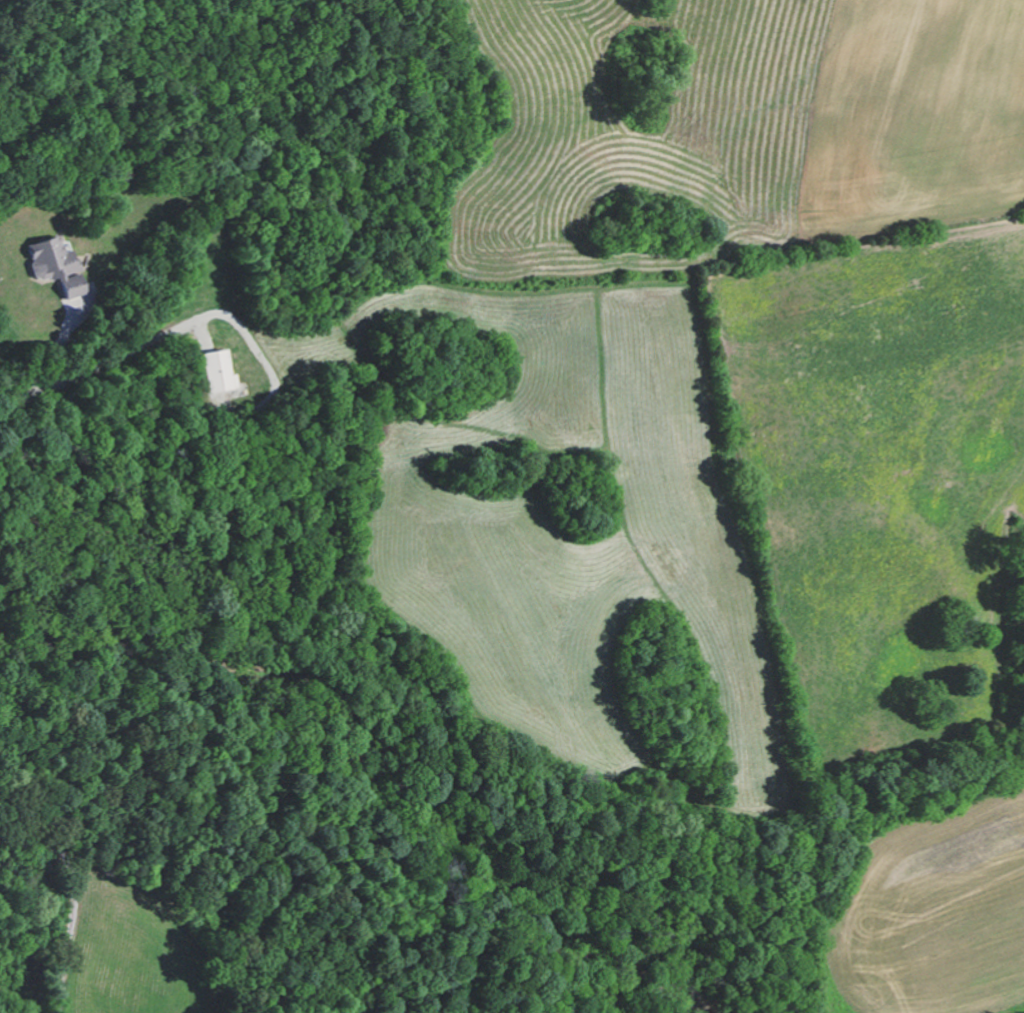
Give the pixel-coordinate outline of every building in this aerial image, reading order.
[(24,244),(36,281),(57,275),(64,299),(83,293),(76,269),(76,270),(69,249),(61,252),(56,234),(24,244)] [(206,393),(238,388),(236,373),(229,374),(225,349),(200,353),(206,393)]
